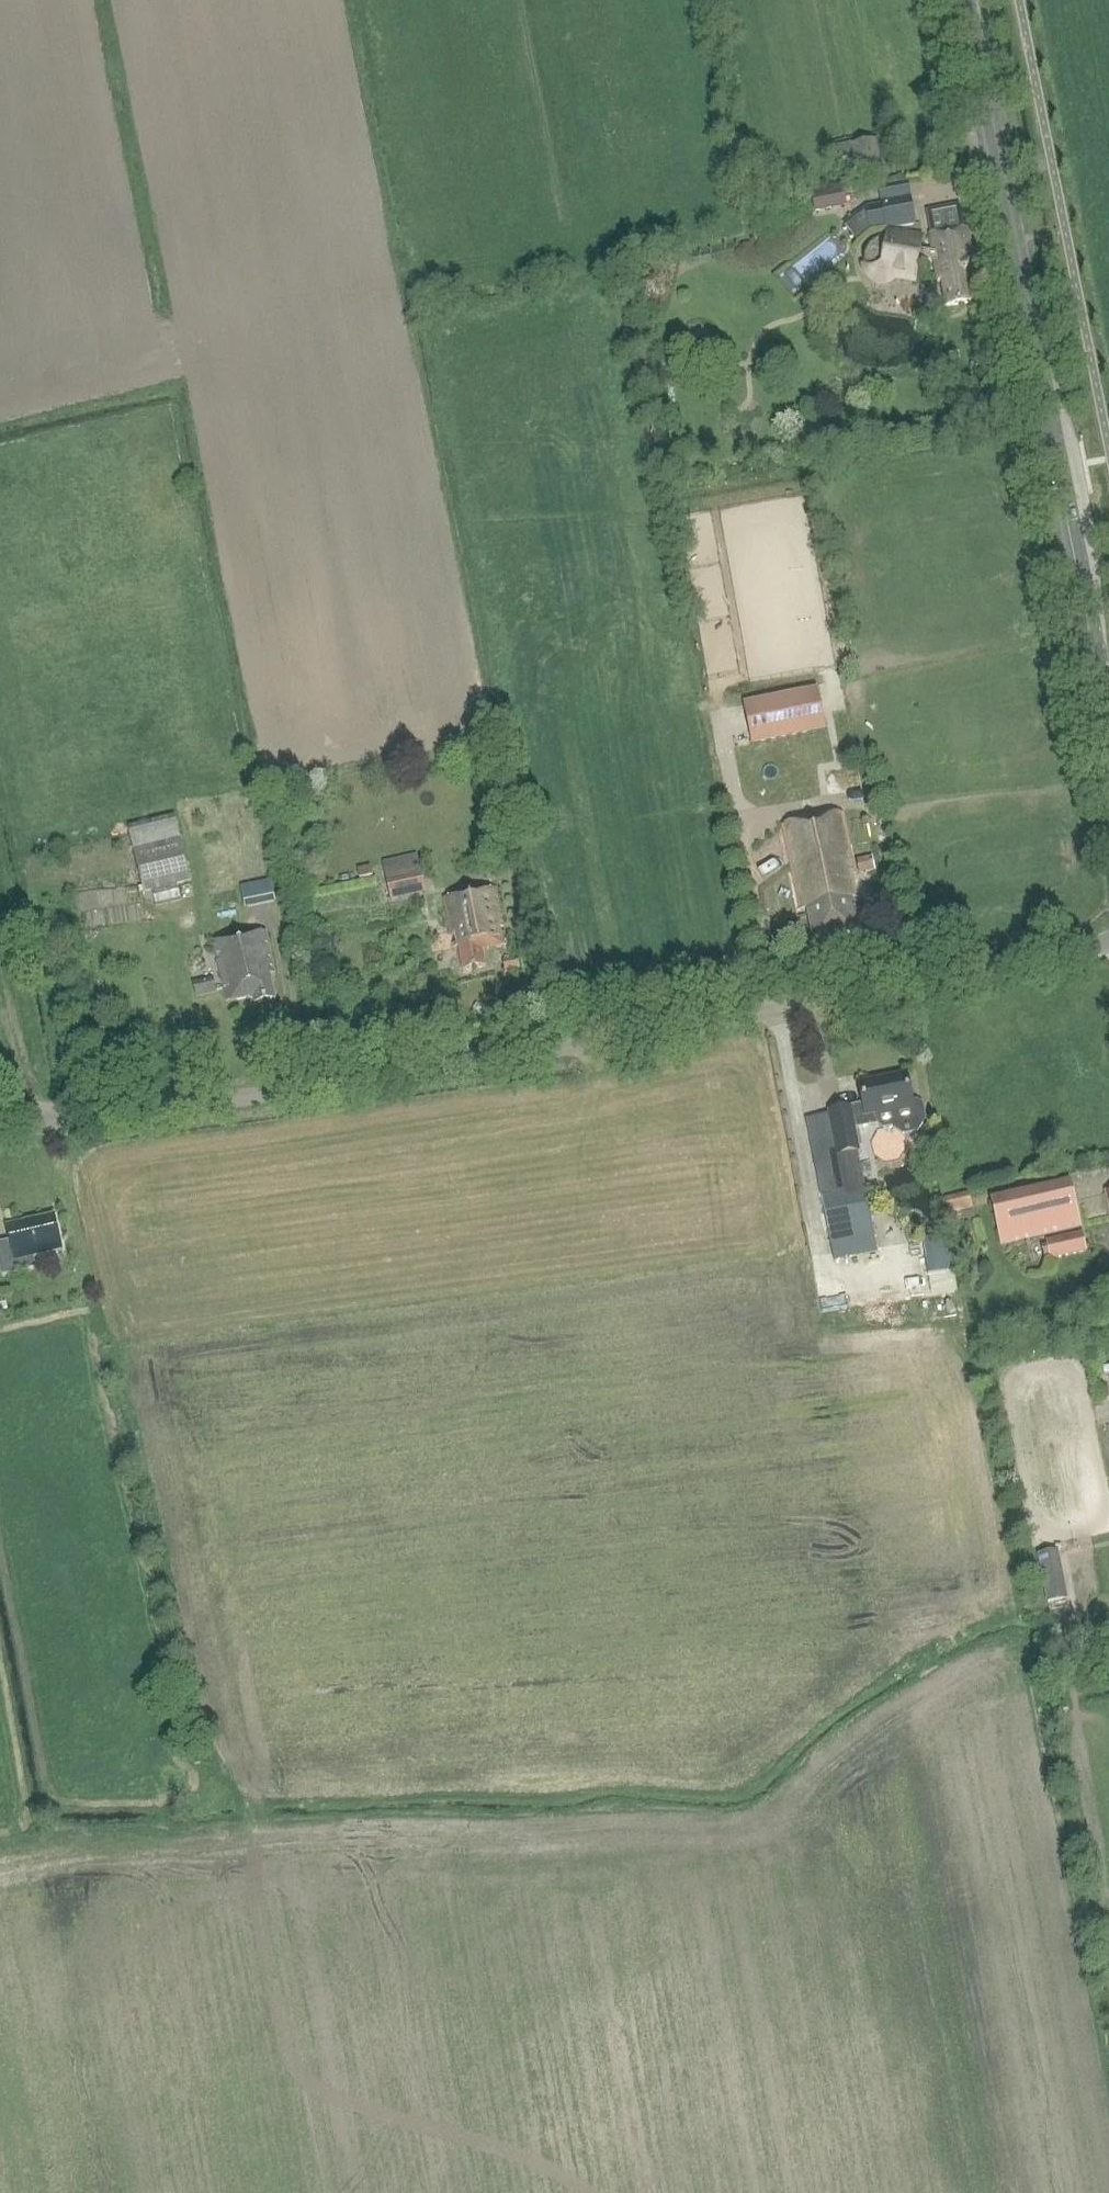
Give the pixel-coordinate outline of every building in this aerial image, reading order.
[(876,141),(851,146),(834,150),(840,180),(882,171),(876,141)] [(866,206),(843,224),(857,240),(871,228),(885,225),(886,230),(916,225),(909,188),(880,193),(881,203),(866,206)] [(827,193),(811,197),(814,211),(830,207),(827,193)] [(930,236),(933,253),(915,250),(917,241),(889,236),(888,240),(880,240),(872,244),(866,250),(862,257),(862,266),(864,274),(869,281),(877,285),(886,285),(893,280),(894,275),(914,279),(917,259),(934,261),(937,281),(943,280),(947,310),(972,306),(967,277),(975,275),(972,259),(971,259),(967,230),(930,236)] [(817,688),(743,702),(751,745),(826,731),(817,688)] [(813,936),(858,927),(849,882),(857,881),(842,813),(783,825),(801,911),(807,909),(813,936)] [(128,828),(144,893),(190,882),(175,816),(128,828)] [(390,901),(426,892),(418,854),(382,863),(390,901)] [(859,875),(875,871),(872,856),(856,860),(859,875)] [(371,867),(357,869),(360,879),(373,877),(371,867)] [(246,881),(247,902),(270,901),(269,880),(246,881)] [(92,919),(139,919),(139,887),(92,887),(92,919)] [(495,890),(444,900),(451,936),(455,935),(456,943),(452,944),(452,949),(459,948),(462,972),(484,968),(482,952),(506,947),(495,890)] [(265,933),(214,944),(224,990),(223,990),(226,1004),(253,999),(254,1006),(275,1001),(270,977),(275,976),(265,933)] [(517,957),(502,960),(504,971),(519,969),(517,957)] [(214,991),(211,981),(194,984),(197,995),(214,991)] [(859,1083),(863,1104),(851,1107),(856,1129),(878,1125),(884,1129),(891,1127),(904,1135),(919,1132),(926,1119),(923,1105),(917,1101),(913,1102),(907,1073),(859,1083)] [(857,1152),(860,1151),(856,1129),(851,1107),(827,1111),(828,1115),(805,1120),(812,1154),(826,1224),(870,1215),(857,1152)] [(1001,1246),(1080,1227),(1069,1181),(990,1200),(1001,1246)] [(944,1198),(950,1225),(974,1219),(968,1193),(944,1198)] [(35,1268),(32,1257),(62,1250),(54,1216),(7,1226),(10,1242),(0,1244),(0,1267),(2,1275),(35,1268)] [(1085,1251),(1081,1233),(1046,1241),(1050,1259),(1085,1251)] [(924,1244),(925,1271),(946,1270),(945,1243),(924,1244)] [(1067,1598),(1058,1551),(1037,1555),(1047,1602),(1067,1598)]
